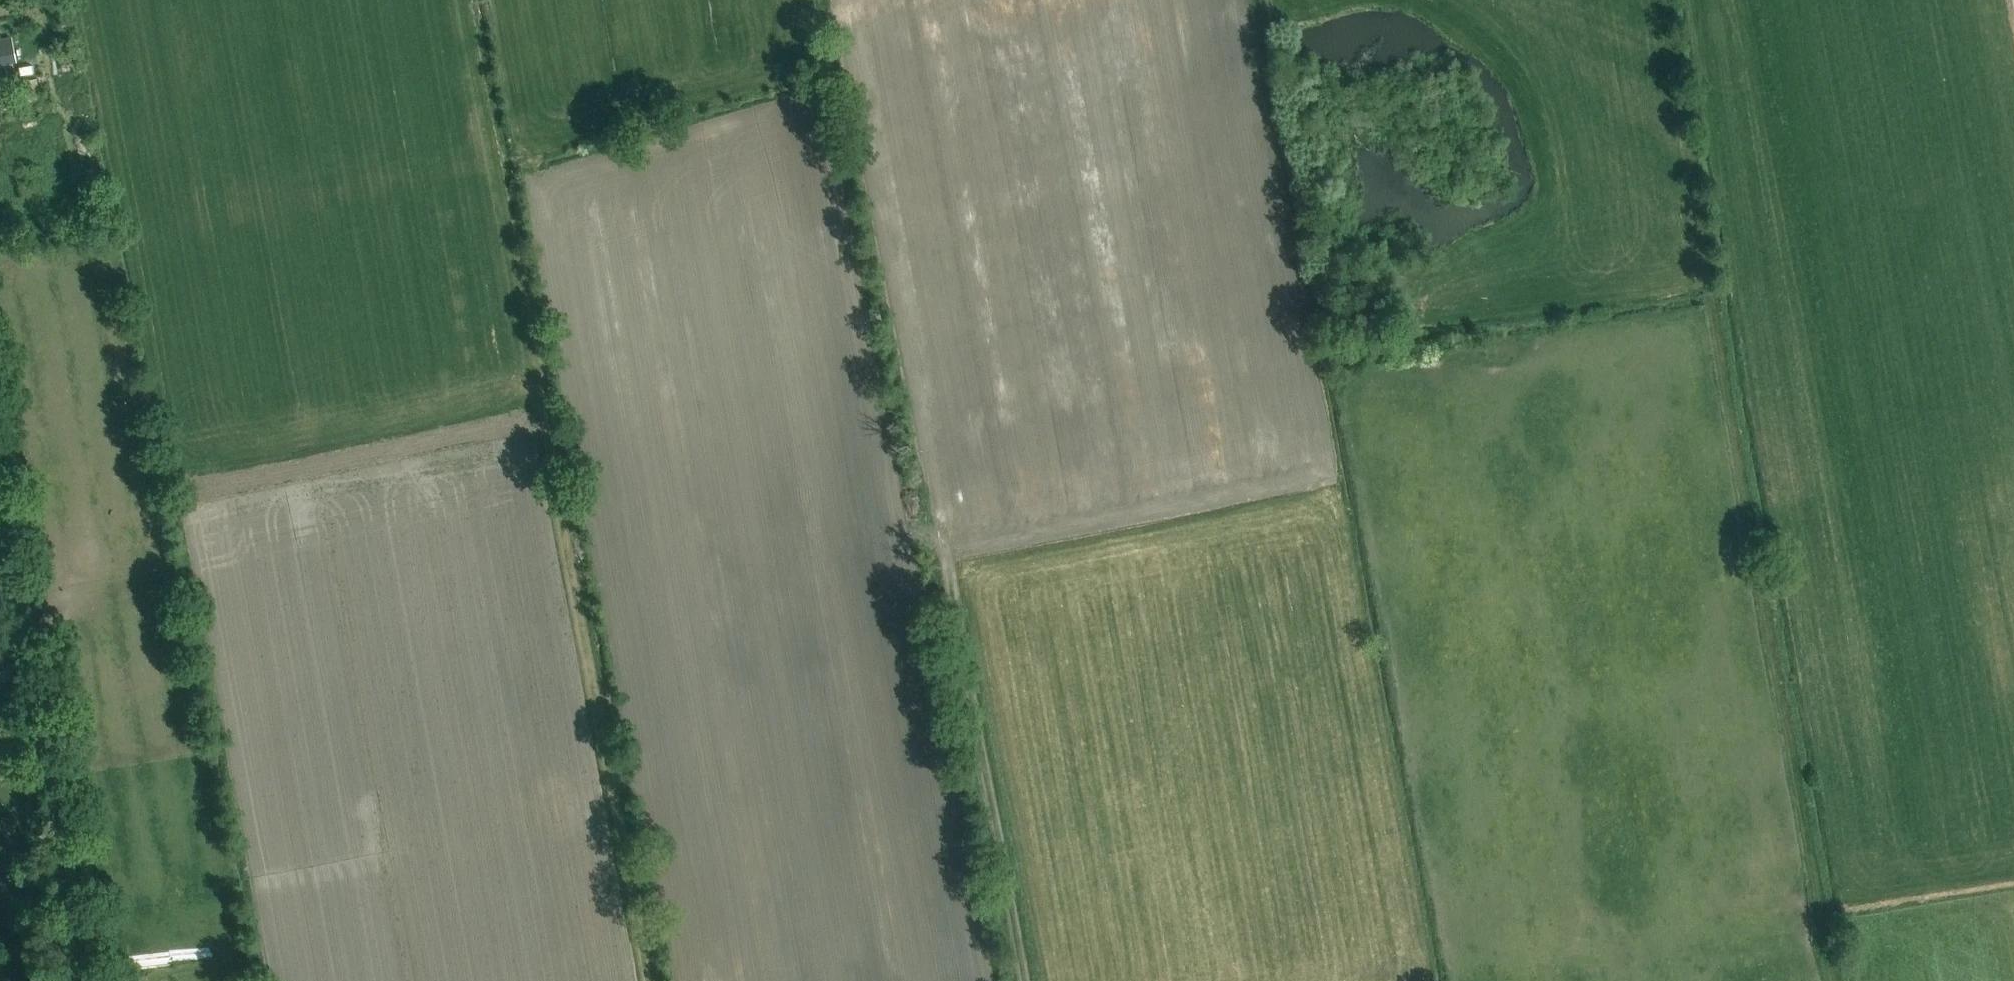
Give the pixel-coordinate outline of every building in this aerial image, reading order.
[(15,61),(11,40),(0,42),(0,64),(15,61)] [(36,79),(14,82),(16,99),(38,96),(36,79)]
